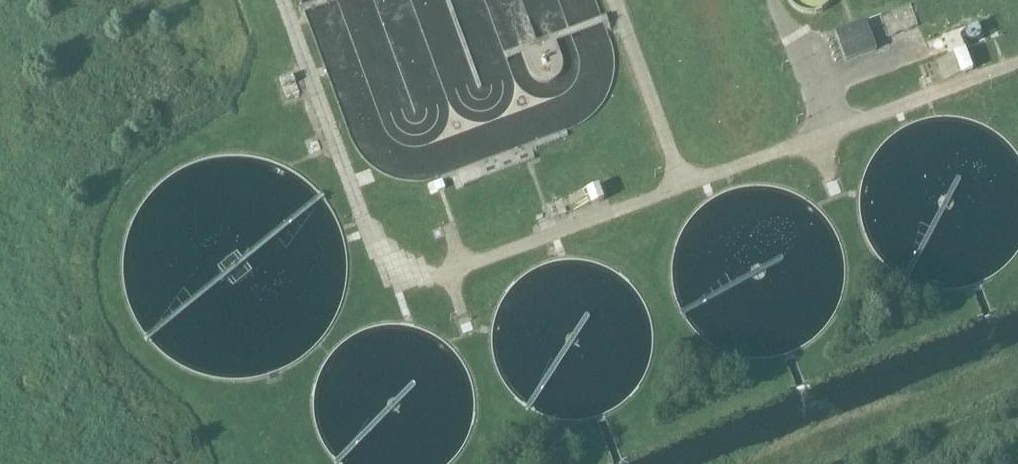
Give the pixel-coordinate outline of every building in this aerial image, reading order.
[(911,5),(880,17),(887,37),(919,26),(911,5)] [(846,62),(877,51),(867,21),(835,33),(846,62)] [(928,87),(974,70),(966,49),(920,67),(928,87)] [(287,100),(300,94),(293,76),(280,81),(287,100)] [(553,218),(604,201),(599,186),(548,205),(553,218)]
